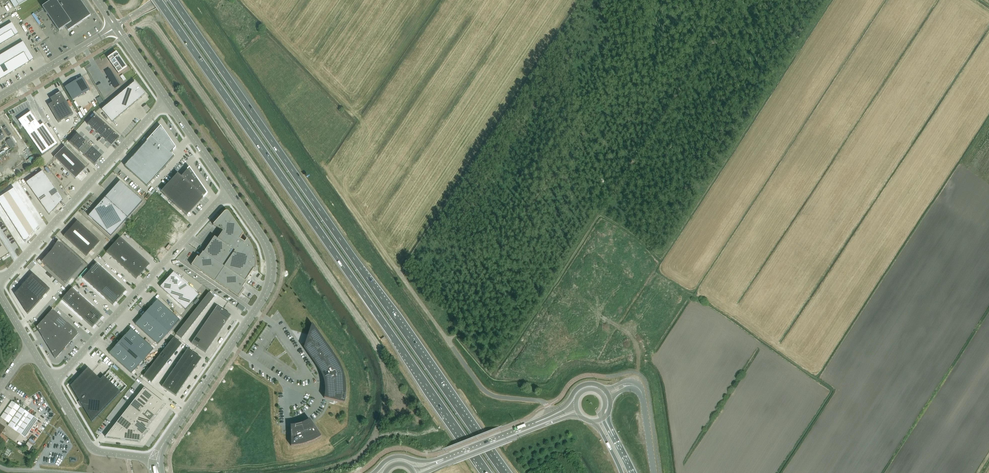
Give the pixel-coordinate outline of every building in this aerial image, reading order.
[(78,0),(60,0),(57,2),(56,0),(53,0),(42,7),(59,31),(65,27),(68,31),(91,16),(82,3),(80,2),(78,0)] [(23,42),(19,45),(24,54),(29,51),(23,42)] [(19,45),(14,48),(19,57),(24,54),(19,45)] [(14,48),(9,51),(15,59),(19,57),(14,48)] [(9,51),(5,53),(10,62),(15,59),(9,51)] [(29,51),(24,54),(29,63),(34,60),(29,51)] [(0,56),(5,65),(10,62),(5,53),(0,56)] [(127,68),(117,53),(108,59),(119,74),(127,68)] [(24,54),(19,57),(24,65),(29,63),(24,54)] [(19,57),(15,59),(20,68),(24,65),(19,57)] [(15,59),(10,62),(15,71),(20,68),(15,59)] [(10,62),(5,65),(10,74),(15,71),(10,62)] [(5,65),(0,68),(6,77),(10,74),(5,65)] [(86,75),(77,80),(85,93),(93,88),(86,75)] [(85,93),(77,80),(68,85),(76,98),(85,93)] [(135,82),(124,91),(134,104),(146,94),(135,82)] [(124,91),(117,97),(127,110),(134,104),(124,91)] [(61,93),(50,99),(53,103),(49,106),(59,123),(73,114),(61,93)] [(117,97),(109,104),(120,116),(127,110),(117,97)] [(109,104),(102,110),(112,122),(120,116),(109,104)] [(44,124),(40,126),(31,112),(18,121),(42,155),(58,144),(44,124)] [(93,129),(100,120),(96,116),(88,125),(93,129)] [(97,133),(105,125),(100,120),(93,129),(97,133)] [(102,137),(110,129),(105,125),(97,133),(102,137)] [(3,128),(9,137),(12,135),(6,126),(3,128)] [(161,126),(125,166),(147,186),(174,157),(171,153),(173,151),(176,148),(170,139),(161,126)] [(107,142),(115,133),(110,129),(102,137),(107,142)] [(107,142),(112,146),(119,137),(115,133),(107,142)] [(82,139),(77,134),(70,143),(75,147),(82,139)] [(11,138),(6,142),(11,149),(16,145),(11,138)] [(82,139),(75,147),(79,152),(87,143),(82,139)] [(79,152),(84,156),(92,148),(87,143),(79,152)] [(76,179),(87,168),(65,147),(54,158),(76,179)] [(92,148),(84,156),(89,161),(97,152),(92,148)] [(89,161),(94,165),(102,157),(97,152),(89,161)] [(178,173),(161,192),(187,216),(207,193),(189,168),(181,177),(178,173)] [(43,171),(26,182),(49,216),(62,200),(43,171)] [(120,181),(89,216),(111,236),(143,201),(120,181)] [(15,189),(6,194),(11,202),(20,197),(15,189)] [(0,198),(0,204),(3,208),(11,202),(6,194),(0,198)] [(20,197),(11,202),(16,210),(25,205),(20,197)] [(11,202),(3,208),(8,216),(16,210),(11,202)] [(25,205),(16,210),(22,218),(30,213),(25,205)] [(16,210),(8,216),(13,224),(22,218),(16,210)] [(30,213),(22,218),(27,226),(35,221),(30,213)] [(198,259),(192,268),(230,294),(239,300),(245,291),(243,290),(247,284),(246,284),(254,272),(256,273),(256,268),(257,266),(256,262),(256,259),(255,256),(254,254),(253,252),(252,249),(251,247),(251,246),(248,242),(247,243),(246,245),(240,242),(242,240),(243,237),(244,238),(244,237),(230,216),(229,215),(227,214),(226,215),(225,215),(214,228),(224,234),(219,242),(215,240),(204,255),(200,261),(198,259)] [(22,218),(13,224),(18,232),(27,226),(22,218)] [(35,221),(27,226),(32,234),(39,227),(35,221)] [(77,221),(64,236),(86,256),(100,241),(77,221)] [(27,226),(18,232),(25,242),(32,234),(27,226)] [(120,237),(113,245),(121,251),(128,244),(120,237)] [(10,254),(0,239),(0,261),(10,254)] [(59,243),(41,262),(66,284),(83,265),(59,243)] [(128,244),(121,251),(125,255),(131,247),(128,244)] [(113,245),(107,252),(114,259),(121,251),(113,245)] [(131,247),(125,255),(128,258),(135,251),(131,247)] [(121,251),(114,259),(118,262),(125,255),(121,251)] [(135,251),(128,258),(132,261),(139,254),(135,251)] [(139,254),(132,261),(136,265),(143,257),(139,254)] [(125,255),(118,262),(122,266),(128,258),(125,255)] [(143,257),(136,265),(143,271),(150,264),(143,257)] [(128,258),(122,266),(125,269),(132,261),(128,258)] [(132,261),(125,269),(129,272),(136,265),(132,261)] [(97,263),(90,270),(98,277),(105,270),(97,263)] [(136,265),(129,272),(137,279),(143,271),(136,265)] [(90,271),(83,278),(91,285),(98,277),(90,270),(90,271)] [(105,270),(98,277),(101,280),(108,273),(105,270)] [(173,272),(160,287),(185,310),(199,295),(173,272)] [(108,273),(101,280),(105,284),(112,276),(108,273)] [(33,274),(18,291),(26,303),(23,307),(28,314),(50,289),(33,274)] [(112,276),(105,284),(109,287),(116,280),(112,276)] [(98,277),(91,285),(95,288),(101,280),(98,277)] [(101,280),(95,288),(98,291),(105,284),(101,280)] [(116,280),(109,287),(113,291),(119,283),(116,280)] [(119,283),(113,291),(120,297),(127,290),(119,283)] [(105,284),(98,291),(102,295),(109,287),(105,284)] [(109,287),(102,295),(106,298),(113,291),(109,287)] [(72,288),(67,294),(75,302),(80,296),(72,288)] [(113,291),(106,298),(113,305),(120,297),(113,291)] [(67,294),(61,300),(70,307),(75,302),(67,294)] [(80,296),(75,302),(80,306),(85,300),(80,296)] [(85,300),(80,306),(84,310),(89,304),(85,300)] [(158,300),(147,312),(169,333),(180,320),(158,300)] [(75,302),(70,307),(74,311),(80,306),(75,302)] [(89,304),(84,310),(88,314),(94,308),(89,304)] [(80,306),(74,311),(79,315),(84,310),(80,306)] [(94,308),(88,314),(97,322),(103,316),(94,308)] [(46,317),(37,327),(42,336),(48,346),(56,359),(65,348),(72,341),(79,333),(68,323),(60,316),(53,310),(46,317)] [(84,310),(79,315),(83,319),(88,314),(84,310)] [(221,313),(220,314),(228,320),(231,316),(223,310),(221,313)] [(147,312),(136,325),(158,345),(169,333),(147,312)] [(88,314),(83,319),(92,328),(97,322),(88,314)] [(219,316),(217,318),(225,324),(228,320),(220,314),(219,316)] [(216,319),(214,322),(223,328),(225,324),(217,318),(216,319)] [(212,325),(212,327),(220,332),(223,328),(214,322),(212,325)] [(324,397),(324,398),(344,403),(345,401),(345,399),(346,397),(346,395),(346,393),(346,391),(346,389),(346,387),(346,385),(346,383),(345,381),(345,379),(344,377),(344,375),(343,373),(343,371),(342,369),(341,367),(340,365),(336,358),(318,331),(312,323),(312,324),(316,331),(304,348),(304,347),(304,348),(317,367),(319,370),(321,373),(322,376),(323,377),(323,379),(324,380),(324,382),(325,384),(325,385),(325,387),(325,388),(325,390),(325,392),(325,393),(325,395),(324,397)] [(210,329),(209,331),(217,336),(220,332),(212,327),(210,329)] [(132,329),(121,341),(143,362),(154,349),(132,329)] [(208,332),(206,335),(214,340),(217,336),(209,331),(208,332)] [(204,338),(203,339),(211,345),(214,340),(206,335),(204,338)] [(173,338),(171,341),(179,348),(182,344),(179,342),(173,338)] [(202,341),(200,343),(209,349),(211,345),(203,339),(202,341)] [(121,341),(110,354),(132,374),(143,362),(121,341)] [(171,341),(169,344),(177,351),(179,348),(171,341)] [(200,344),(197,347),(206,353),(209,349),(200,343),(200,344)] [(169,344),(166,347),(174,353),(177,351),(169,344)] [(166,347),(164,350),(172,356),(174,353),(166,347)] [(164,350),(162,353),(170,359),(172,356),(164,350)] [(192,355),(200,361),(203,357),(195,351),(192,355)] [(162,353),(159,356),(167,362),(170,359),(162,353)] [(190,358),(189,360),(197,365),(200,361),(192,355),(190,358)] [(159,356),(157,359),(165,365),(167,362),(159,356)] [(157,359),(155,362),(163,368),(165,365),(157,359)] [(188,361),(186,364),(194,369),(197,365),(189,360),(188,361)] [(155,362),(152,365),(161,371),(163,368),(155,362)] [(184,367),(183,368),(192,373),(194,369),(186,364),(184,367)] [(152,365),(150,368),(158,374),(161,371),(152,365)] [(88,368),(71,386),(92,422),(121,392),(104,376),(100,380),(88,368)] [(150,368),(148,371),(156,377),(158,374),(150,368)] [(182,370),(180,372),(189,378),(192,373),(183,368),(182,370)] [(148,371),(145,374),(154,380),(156,377),(148,371)] [(180,373),(178,376),(186,382),(189,378),(180,372),(180,373)] [(145,374),(143,377),(151,383),(154,380),(145,374)] [(175,379),(175,380),(183,386),(186,382),(178,376),(177,376),(175,379)] [(173,382),(172,384),(180,390),(183,386),(175,380),(173,382)] [(171,386),(169,389),(177,394),(180,390),(172,384),(171,386)] [(144,388),(139,394),(150,402),(154,396),(144,388)] [(139,394),(135,400),(145,408),(150,402),(139,394)] [(154,396),(150,402),(160,410),(165,404),(154,396)] [(135,400),(130,406),(140,414),(145,408),(135,400)] [(25,437),(38,419),(21,407),(20,408),(12,401),(1,417),(10,423),(8,426),(25,437)] [(150,402),(145,408),(155,416),(160,410),(150,402)] [(130,406),(126,412),(136,420),(140,414),(130,406)] [(145,408),(140,414),(151,422),(155,416),(145,408)] [(126,412),(121,418),(131,426),(136,420),(126,412)] [(140,414),(136,420),(146,428),(151,422),(140,414)] [(121,418),(116,423),(127,432),(131,426),(121,418)] [(291,425),(291,430),(291,446),(293,446),(295,446),(296,446),(298,446),(299,445),(301,445),(302,445),(303,444),(305,444),(306,444),(308,443),(309,443),(311,442),(312,442),(313,441),(315,440),(316,440),(317,439),(319,438),(320,437),(321,436),(310,419),(309,420),(308,420),(307,421),(306,422),(304,422),(303,423),(302,423),(301,423),(300,424),(299,424),(298,424),(296,425),(294,425),(292,425),(291,425)] [(136,420),(131,426),(144,436),(149,430),(146,428),(136,420)] [(116,423),(105,437),(121,439),(127,432),(116,423)] [(127,432),(121,439),(139,442),(144,436),(131,426),(127,432)] [(0,436),(0,438),(6,442),(8,438),(2,434),(0,436)]
